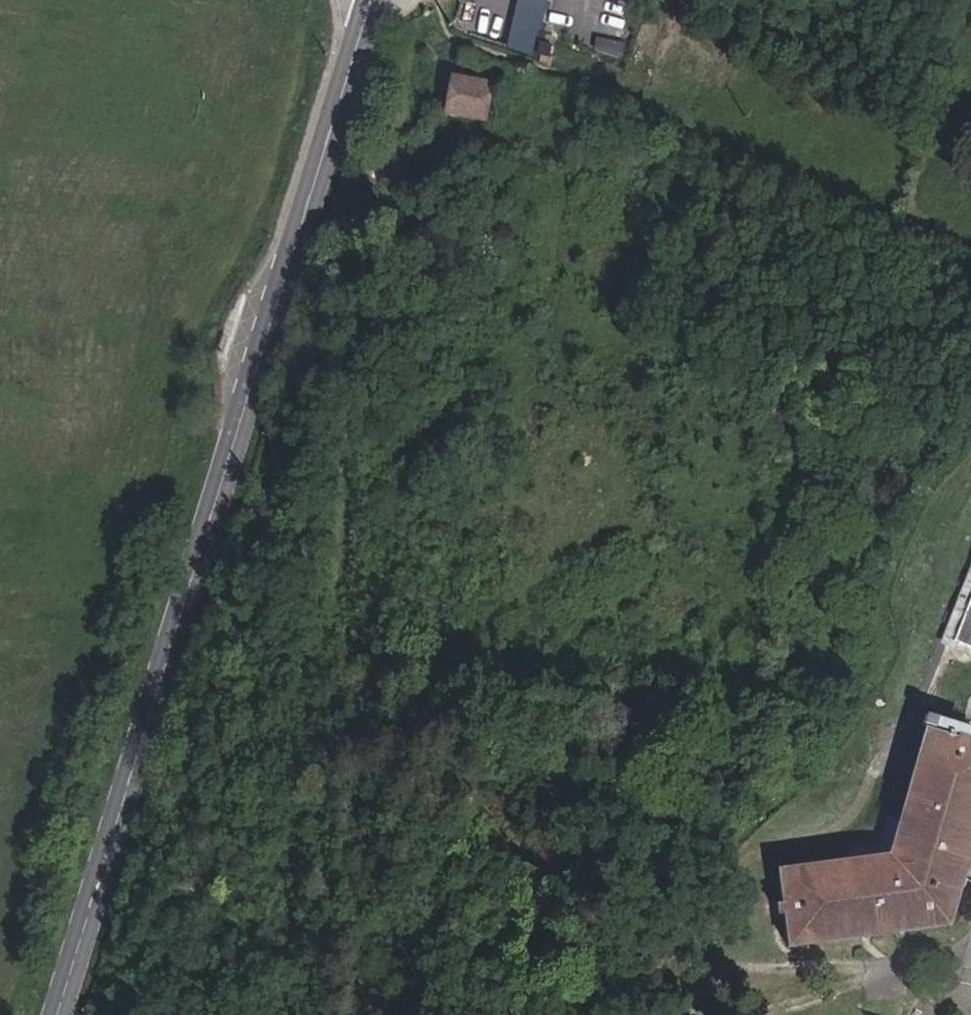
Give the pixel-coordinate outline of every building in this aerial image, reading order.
[(544,0),(522,0),(510,49),(536,58),(550,1),(544,0)] [(462,52),(461,51),(456,63),(471,70),(476,56),(462,52)] [(448,76),(441,112),(478,119),(485,83),(448,76)] [(959,641),(970,646),(970,611),(959,641)] [(918,716),(912,736),(920,737),(925,719),(918,716)] [(970,731),(970,728),(970,725),(960,722),(958,729),(952,727),(954,721),(945,719),(943,725),(925,719),(920,737),(912,736),(910,744),(903,769),(912,771),(903,806),(894,804),(889,803),(876,845),(851,847),(850,861),(851,866),(819,869),(818,864),(778,866),(787,936),(807,934),(809,943),(832,940),(831,932),(868,926),(869,935),(907,929),(905,921),(947,915),(959,865),(967,866),(970,853),(970,829),(970,824),(970,731)] [(903,769),(894,804),(903,806),(912,771),(903,769)] [(850,861),(818,864),(819,869),(851,866),(850,861)] [(831,932),(832,940),(869,935),(868,926),(831,932)] [(788,945),(809,943),(807,934),(787,936),(788,945)]
